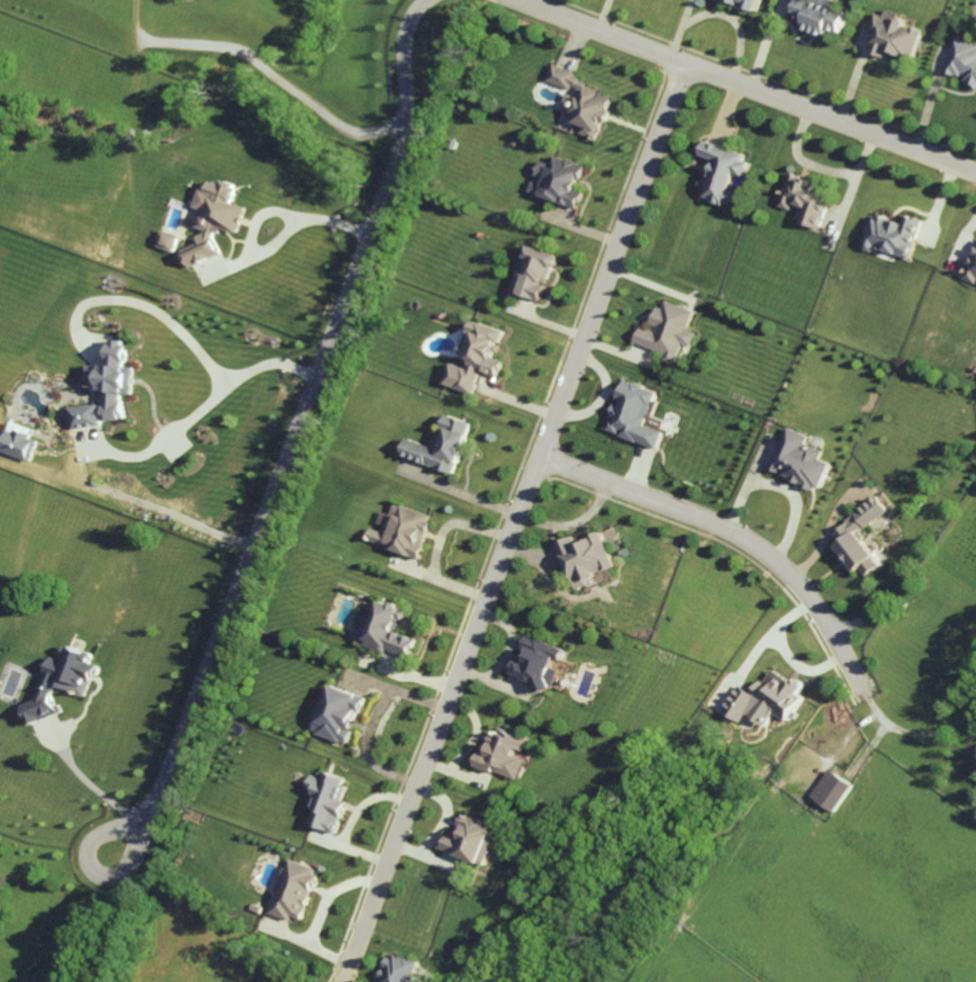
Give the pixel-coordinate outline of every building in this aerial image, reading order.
[(761,0),(730,0),(745,5),(744,7),(757,12),(761,0)] [(828,29),(839,33),(846,12),(835,8),(837,2),(832,0),(796,0),(791,16),(803,20),(800,28),(825,37),(828,29)] [(921,30),(909,26),(911,19),(885,11),(883,16),(873,13),(867,31),(876,34),(873,42),(877,44),(874,54),(886,58),(888,52),(912,59),(921,30)] [(955,39),(944,71),(965,78),(963,81),(975,86),(975,46),(955,39)] [(547,81),(576,91),(574,96),(567,93),(562,107),(576,111),(572,123),(581,126),(578,135),(597,141),(603,121),(606,122),(616,91),(551,70),(547,81)] [(701,156),(714,160),(703,198),(731,206),(736,190),(731,189),(735,174),(746,177),(750,163),(743,161),(746,153),(705,141),(701,156)] [(580,208),(584,193),(578,191),(585,165),(553,155),(551,164),(540,160),(530,193),(580,208)] [(834,190),(789,176),(780,207),(792,211),(794,204),(805,207),(800,222),(822,229),(834,190)] [(187,266),(221,257),(217,240),(220,228),(239,233),(247,207),(234,203),(237,191),(235,184),(227,181),(219,184),(212,181),(209,191),(202,189),(196,208),(203,210),(198,228),(212,232),(198,236),(200,244),(183,249),(187,266)] [(923,220),(906,215),(904,223),(876,215),(871,232),(868,231),(863,246),(911,260),(923,220)] [(180,236),(164,230),(158,246),(175,252),(180,236)] [(543,300),(557,254),(528,245),(514,291),(543,300)] [(963,279),(975,285),(975,248),(963,279)] [(694,311),(665,301),(662,309),(657,307),(649,328),(640,325),(634,343),(665,354),(663,360),(675,365),(682,344),(691,347),(695,333),(687,330),(694,311)] [(444,385),(474,394),(481,372),(498,377),(503,360),(495,358),(503,330),(472,321),(469,332),(474,334),(467,358),(472,359),(469,368),(451,363),(444,385)] [(122,420),(124,394),(133,395),(135,367),(126,366),(128,342),(110,341),(108,366),(89,364),(87,388),(105,389),(104,407),(72,405),(71,427),(101,429),(101,419),(122,420)] [(647,426),(658,391),(625,380),(618,402),(616,401),(611,417),(612,417),(607,432),(660,449),(666,432),(647,426)] [(456,474),(472,423),(446,415),(442,428),(446,429),(440,449),(406,439),(401,457),(456,474)] [(0,451),(29,462),(37,441),(29,438),(30,434),(18,430),(20,425),(11,422),(0,451)] [(771,472),(821,490),(831,463),(820,459),(824,451),(806,444),(809,436),(788,428),(771,472)] [(831,532),(839,543),(836,545),(855,572),(860,568),(866,576),(881,565),(858,533),(888,511),(878,497),(831,532)] [(366,541),(420,559),(425,545),(422,544),(432,516),(393,503),(387,518),(381,516),(377,528),(371,526),(366,541)] [(573,581),(584,576),(586,580),(617,567),(602,532),(577,543),(574,536),(557,543),(573,581)] [(363,646),(387,653),(388,651),(411,658),(418,639),(399,633),(407,609),(379,599),(363,646)] [(566,650),(529,634),(519,657),(517,656),(509,673),(552,692),(561,671),(552,667),(556,659),(561,661),(566,650)] [(88,697),(97,665),(91,663),(94,654),(65,646),(61,659),(50,656),(37,699),(22,706),(30,725),(61,713),(53,694),(55,687),(88,697)] [(788,721),(803,698),(798,694),(802,687),(773,669),(765,683),(760,680),(752,693),(740,686),(724,711),(742,722),(747,714),(766,726),(774,713),(788,721)] [(365,696),(329,685),(314,733),(350,744),(365,696)] [(520,779),(527,759),(516,756),(518,749),(525,751),(528,739),(494,728),(486,752),(480,750),(474,767),(496,774),(496,772),(520,779)] [(832,812),(851,786),(828,769),(809,797),(832,812)] [(310,824),(338,834),(349,801),(342,799),(348,780),(325,772),(322,779),(311,775),(307,788),(316,791),(311,808),(314,810),(310,824)] [(501,825),(464,815),(458,836),(448,833),(443,851),(490,864),(501,825)] [(269,914),(290,921),(292,916),(303,920),(319,869),(287,859),(269,914)] [(424,978),(417,975),(421,963),(391,953),(382,981),(422,981),(424,978)]
